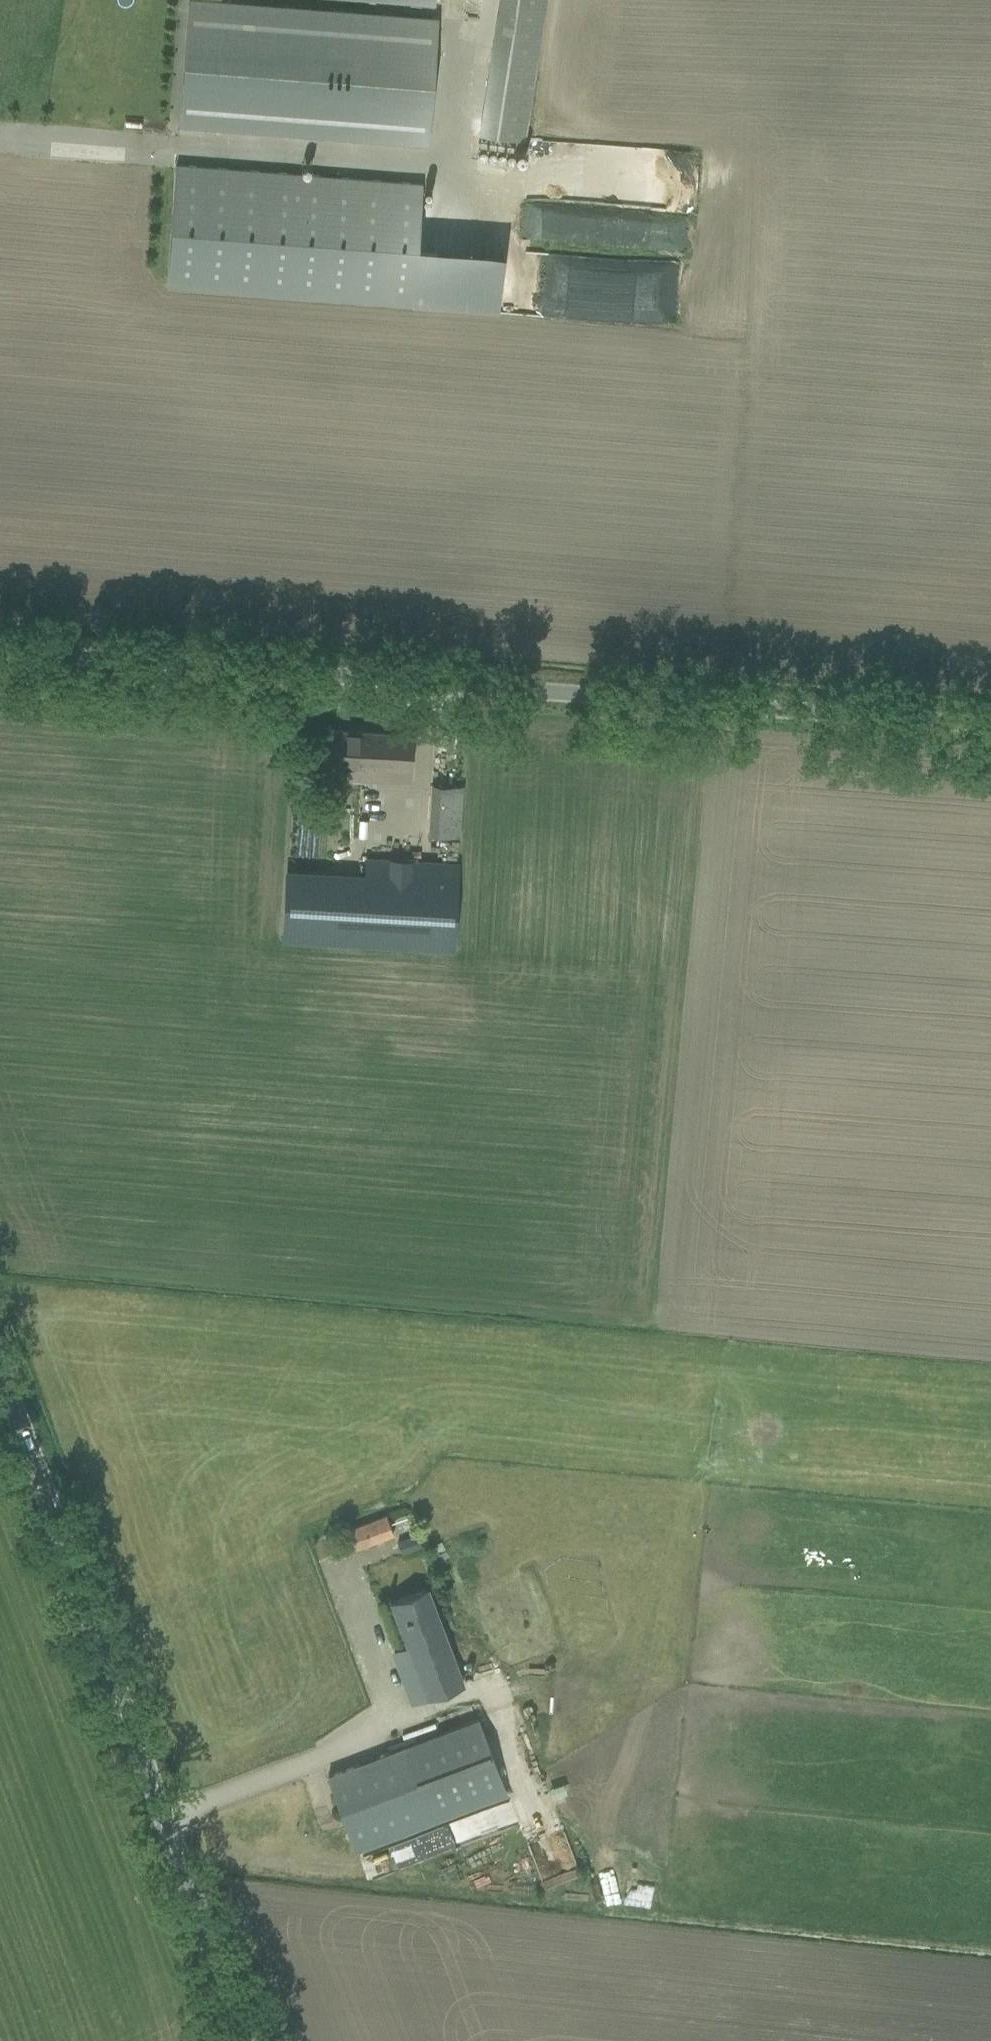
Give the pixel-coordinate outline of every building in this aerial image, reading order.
[(179,125),(183,126),(428,144),(438,15),(246,0),(188,0),(179,125)] [(551,0),(504,0),(488,134),(534,140),(551,0)] [(176,167),(167,286),(413,305),(418,244),(422,183),(176,164),(176,167)] [(374,781),(411,785),(412,754),(413,734),(329,729),(327,749),(327,763),(349,765),(349,779),(374,781)] [(462,785),(460,785),(432,783),(432,799),(459,801),(461,801),(462,785)] [(287,870),(283,938),(454,948),(458,880),(433,879),(434,862),(367,858),(366,875),(287,870)] [(348,1530),(355,1548),(374,1541),(395,1533),(387,1515),(367,1523),(348,1530)] [(397,1541),(402,1555),(423,1547),(418,1533),(397,1541)] [(407,1684),(414,1701),(428,1696),(428,1697),(464,1683),(427,1588),(392,1601),(421,1679),(407,1684)] [(327,1774),(356,1852),(509,1796),(480,1718),(327,1774)]
